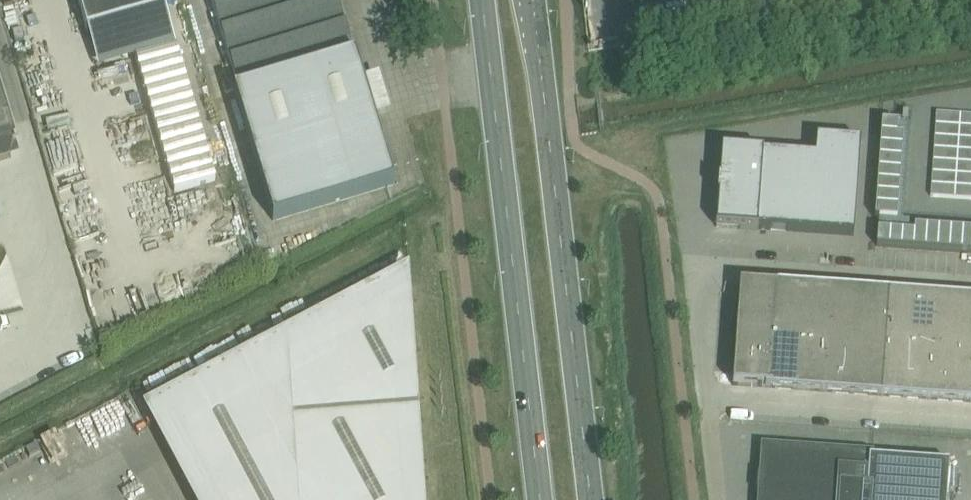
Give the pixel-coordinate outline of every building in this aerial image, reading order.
[(87,31),(165,8),(163,0),(78,0),(87,31)] [(338,0),(211,0),(238,91),(234,92),(272,221),(393,185),(338,0)] [(177,46),(135,58),(174,192),(189,188),(215,180),(177,46)] [(17,136),(0,79),(0,141),(17,136)] [(959,126),(960,114),(936,112),(935,124),(959,126)] [(960,114),(959,126),(970,127),(970,115),(960,114)] [(909,136),(909,124),(882,122),(881,134),(909,136)] [(958,138),(959,126),(935,124),(934,136),(958,138)] [(959,126),(958,138),(970,139),(970,127),(959,126)] [(908,148),(909,136),(881,134),(880,146),(908,148)] [(957,150),(958,138),(934,136),(933,148),(957,150)] [(958,138),(957,150),(970,151),(970,139),(958,138)] [(853,235),(860,142),(816,139),(815,157),(763,154),(763,152),(721,149),(715,227),(758,230),(758,229),(853,235)] [(907,160),(908,148),(880,146),(879,158),(907,160)] [(957,162),(957,150),(933,148),(933,160),(957,162)] [(957,150),(957,162),(970,163),(970,151),(957,150)] [(906,172),(907,160),(879,158),(878,170),(906,172)] [(956,174),(957,162),(933,160),(932,172),(956,174)] [(957,162),(956,174),(970,175),(970,163),(957,162)] [(905,184),(906,172),(878,170),(877,182),(905,184)] [(955,186),(956,174),(932,172),(931,184),(955,186)] [(956,174),(955,186),(970,187),(970,175),(956,174)] [(904,196),(905,184),(877,182),(876,194),(904,196)] [(954,198),(955,186),(931,184),(930,197),(954,198)] [(955,186),(954,198),(970,199),(970,187),(955,186)] [(903,208),(904,196),(876,194),(875,206),(903,208)] [(889,247),(891,219),(903,220),(903,208),(875,206),(875,218),(879,218),(877,246),(889,247)] [(912,249),(915,221),(903,220),(891,219),(889,247),(912,249)] [(924,249),(927,222),(915,221),(912,249),(924,249)] [(936,250),(939,223),(927,222),(924,249),(936,250)] [(948,251),(951,223),(939,223),(936,250),(948,251)] [(960,252),(962,224),(951,223),(948,251),(960,252)] [(962,224),(960,252),(970,253),(970,225),(962,224)] [(406,272),(142,411),(150,426),(189,499),(421,499),(406,272)] [(857,291),(772,285),(772,287),(740,285),(733,386),(765,388),(765,390),(850,396),(970,404),(970,299),(857,291)] [(948,463),(870,458),(870,456),(872,456),(872,455),(786,448),(786,449),(763,447),(760,478),(760,479),(758,479),(758,475),(756,475),(756,479),(757,479),(757,487),(755,487),(755,491),(757,491),(757,487),(759,487),(759,489),(760,489),(759,499),(946,499),(948,463)]
